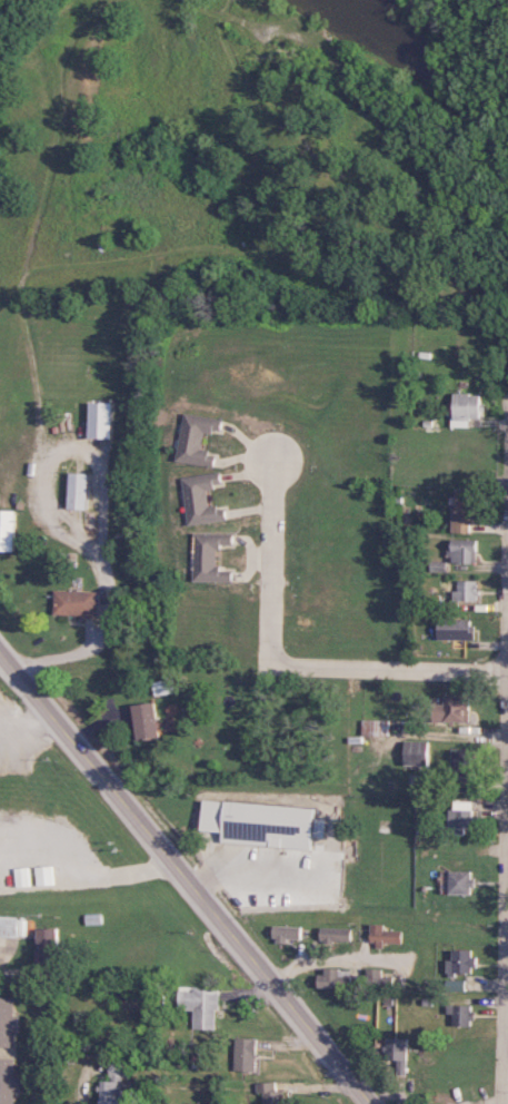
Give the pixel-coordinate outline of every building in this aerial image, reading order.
[(484,392),(458,393),(459,410),(454,410),(455,427),(473,426),(473,418),(486,417),(484,392)] [(112,438),(113,401),(90,401),(89,437),(112,438)] [(223,433),(225,418),(186,412),(178,460),(217,467),(220,453),(204,451),(207,430),(223,433)] [(89,508),(90,472),(71,472),(69,508),(89,508)] [(184,477),(190,524),(231,519),(229,505),(212,507),(209,487),(225,485),(223,472),(184,477)] [(473,532),(473,523),(481,523),(481,491),(458,491),(458,531),(473,532)] [(18,550),(19,509),(0,509),(0,550),(18,550)] [(195,580),(236,581),(236,570),(221,569),(222,543),(236,544),(236,533),(196,532),(195,580)] [(451,539),(450,562),(480,563),(480,540),(451,539)] [(481,579),(461,580),(461,590),(456,591),(456,601),(481,600),(481,579)] [(56,615),(97,616),(98,591),(57,590),(56,615)] [(477,639),(478,619),(441,618),(441,638),(477,639)] [(447,702),(436,702),(436,720),(472,721),(473,696),(447,695),(447,702)] [(136,704),(139,739),(161,737),(158,702),(136,704)] [(363,734),(389,735),(390,719),(364,719),(363,734)] [(431,765),(432,741),(406,740),(405,764),(431,765)] [(317,808),(206,799),(203,830),(225,831),(224,841),(313,848),(315,834),(325,834),(326,819),(316,818),(317,808)] [(56,884),(55,865),(37,866),(38,885),(56,884)] [(16,867),(17,886),(31,886),(31,867),(16,867)] [(452,894),(476,894),(475,870),(451,871),(452,894)] [(28,936),(28,917),(0,916),(0,936),(28,936)] [(385,924),(372,924),(371,943),(403,944),(403,930),(385,929),(385,924)] [(302,939),(303,926),(275,925),(274,942),(287,943),(288,938),(302,939)] [(352,942),(352,928),(321,927),(321,942),(352,942)] [(61,928),(38,929),(39,966),(62,966),(61,928)] [(477,950),(455,949),(454,960),(446,959),(446,972),(476,973),(477,950)] [(322,986),(352,986),(352,968),(322,969),(322,986)] [(361,971),(361,987),(384,987),(384,970),(361,971)] [(193,1028),(219,1029),(220,989),(180,988),(179,1009),(193,1009),(193,1028)] [(13,1046),(13,1027),(20,1027),(19,1016),(13,1016),(13,997),(0,997),(0,1047),(13,1046)] [(474,1005),(447,1004),(447,1013),(453,1013),(453,1026),(474,1026),(474,1005)] [(235,1069),(258,1071),(260,1038),(236,1037),(235,1069)] [(409,1038),(388,1037),(387,1059),(399,1059),(399,1072),(408,1072),(409,1038)] [(12,1089),(19,1089),(19,1077),(13,1077),(13,1058),(0,1058),(0,1103),(12,1103),(12,1089)] [(102,1103),(130,1103),(130,1090),(122,1090),(122,1077),(131,1077),(131,1062),(112,1062),(111,1081),(103,1081),(102,1103)] [(278,1081),(255,1082),(255,1103),(285,1103),(284,1090),(278,1090),(278,1081)]
